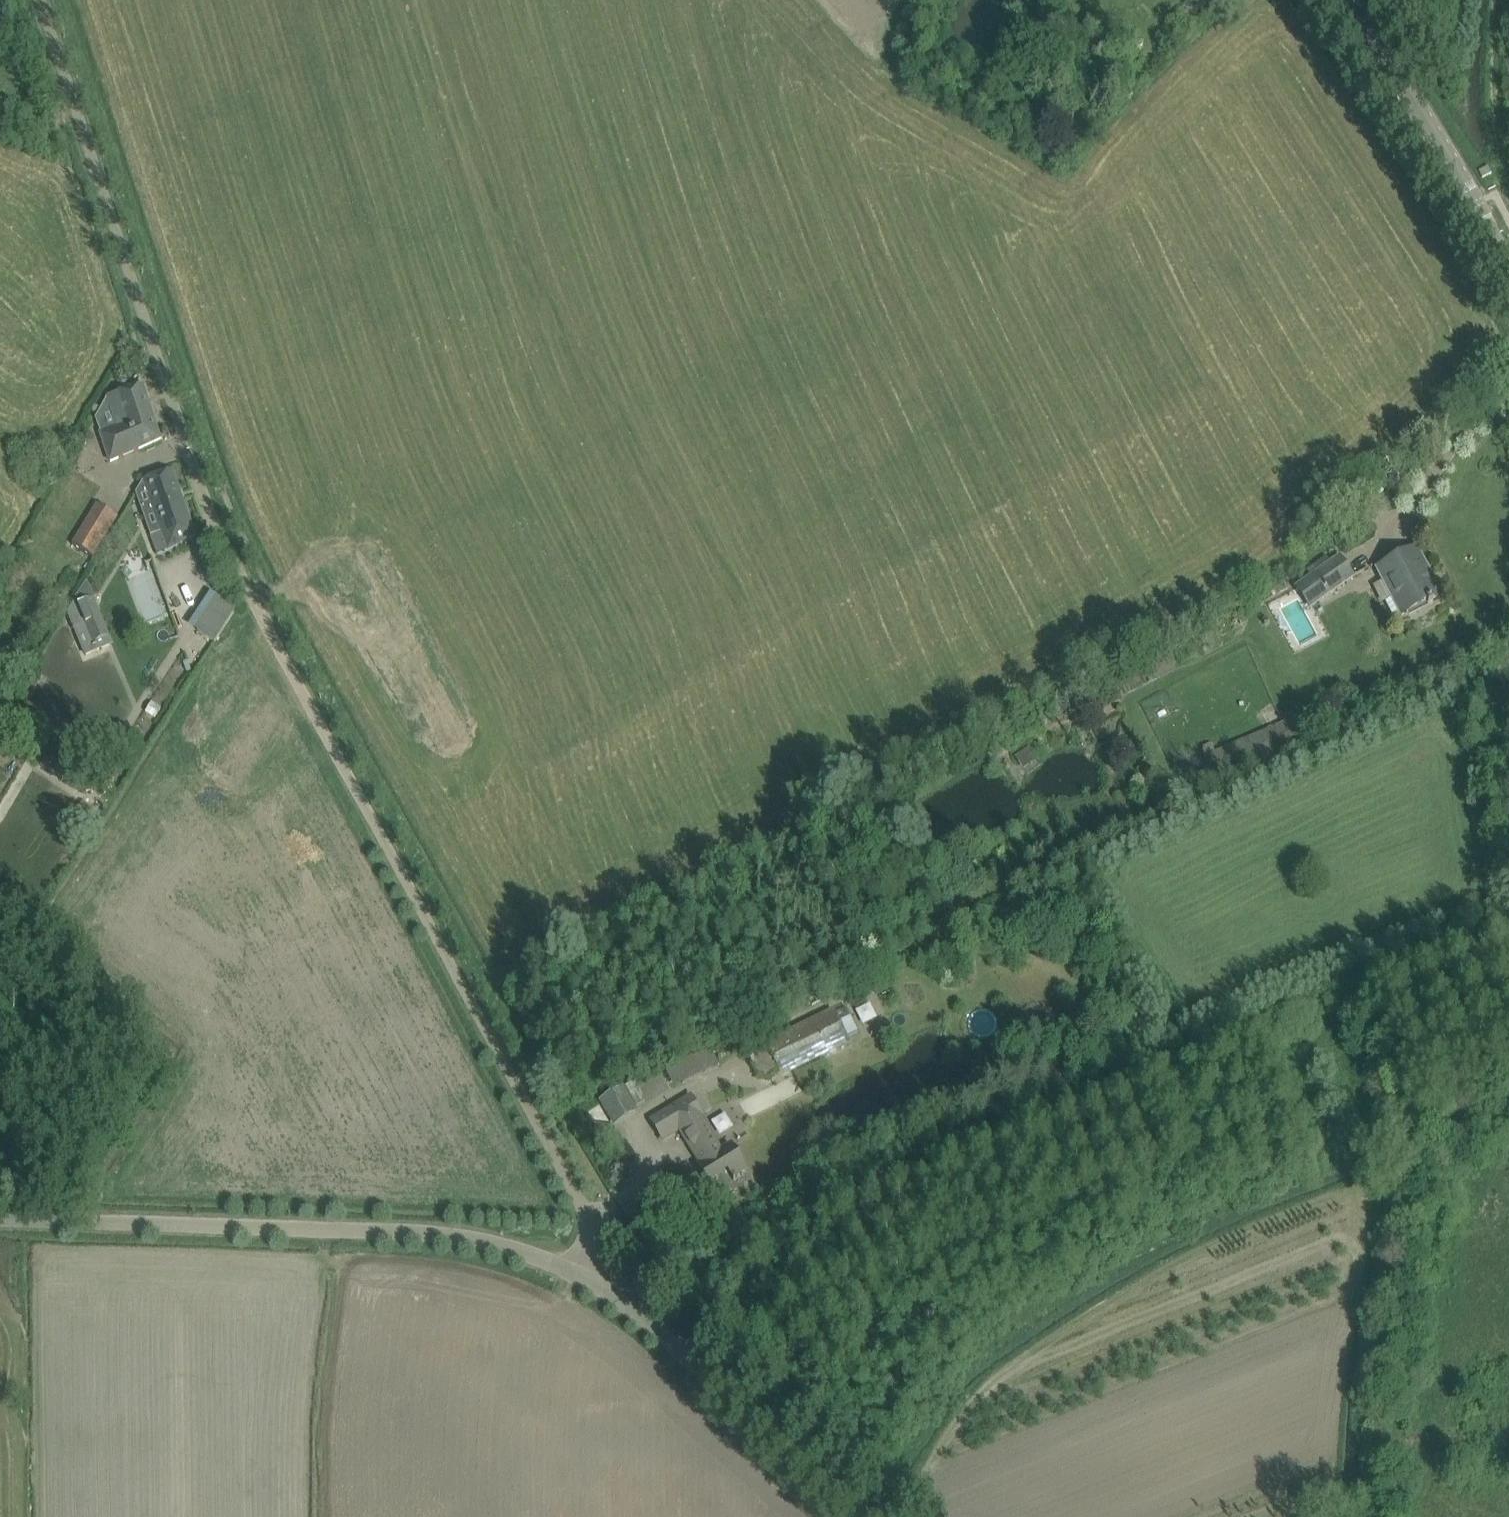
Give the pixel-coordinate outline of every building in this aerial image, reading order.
[(161,440),(144,386),(108,397),(116,423),(99,429),(109,457),(161,440)] [(195,537),(172,471),(144,481),(162,533),(152,537),(158,555),(169,551),(195,537)] [(107,535),(121,515),(112,507),(97,527),(107,535)] [(86,524),(73,545),(94,558),(107,536),(86,524)] [(1414,550),(1378,569),(1394,598),(1386,602),(1395,618),(1402,615),(1404,618),(1433,603),(1432,600),(1441,595),(1434,581),(1431,583),(1414,550)] [(1310,609),(1353,578),(1337,556),(1294,587),(1310,609)] [(160,567),(133,571),(139,615),(167,611),(160,567)] [(218,594),(198,629),(220,642),(241,607),(218,594)] [(94,600),(79,606),(95,645),(110,639),(94,600)] [(1301,716),(1206,750),(1215,775),(1310,741),(1301,716)] [(782,1077),(849,1043),(831,1008),(764,1042),(782,1077)] [(623,1088),(599,1102),(613,1126),(637,1112),(623,1088)] [(669,1110),(652,1121),(663,1139),(680,1129),(695,1154),(701,1164),(698,1165),(713,1189),(716,1187),(722,1198),(739,1188),(732,1177),(747,1168),(734,1146),(721,1154),(714,1143),(713,1141),(715,1139),(701,1116),(703,1115),(691,1096),(669,1110)]
